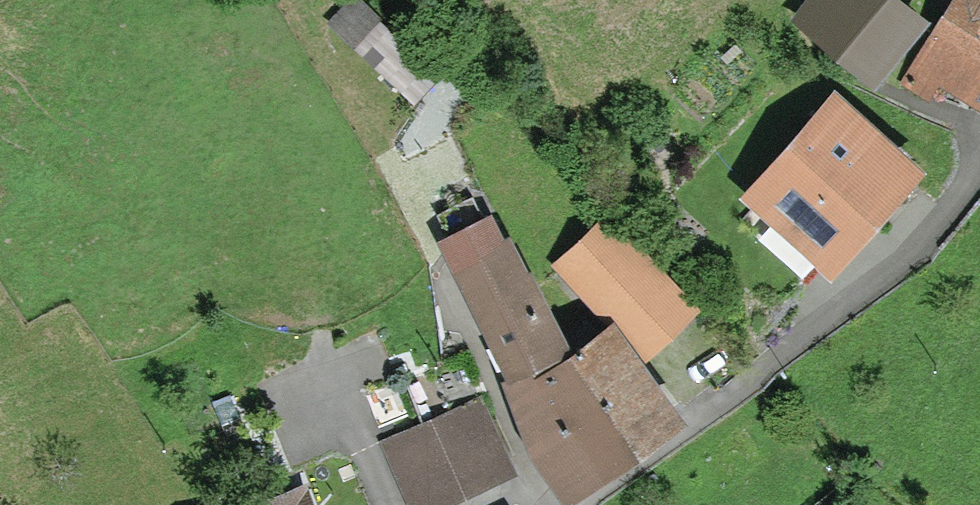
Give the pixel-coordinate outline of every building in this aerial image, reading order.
[(376,14),(359,0),(355,0),(333,25),(353,42),(376,14)] [(810,24),(837,46),(860,17),(840,0),(811,0),(801,12),(810,24)] [(860,17),(873,0),(840,0),(860,17)] [(898,48),(920,20),(895,0),(873,0),(860,17),(898,48)] [(944,14),(979,36),(979,0),(952,0),(944,14)] [(904,81),(924,94),(941,64),(979,86),(979,36),(944,14),(904,81)] [(837,46),(875,76),(898,48),(860,17),(837,46)] [(762,192),(830,252),(903,169),(835,110),(762,192)] [(539,356),(551,348),(562,341),(527,273),(523,275),(510,249),(502,253),(473,195),(437,213),(477,295),(469,299),(479,324),(490,318),(516,371),(539,356)] [(645,344),(684,306),(609,227),(566,263),(645,344)] [(601,336),(590,321),(562,341),(551,348),(539,356),(549,373),(545,375),(598,462),(664,413),(606,332),(601,336)] [(539,356),(516,371),(507,378),(535,449),(562,487),(598,462),(545,375),(549,373),(539,356)] [(517,468),(481,392),(431,416),(467,492),(517,468)] [(467,492),(431,416),(382,439),(413,504),(439,504),(467,492)]
